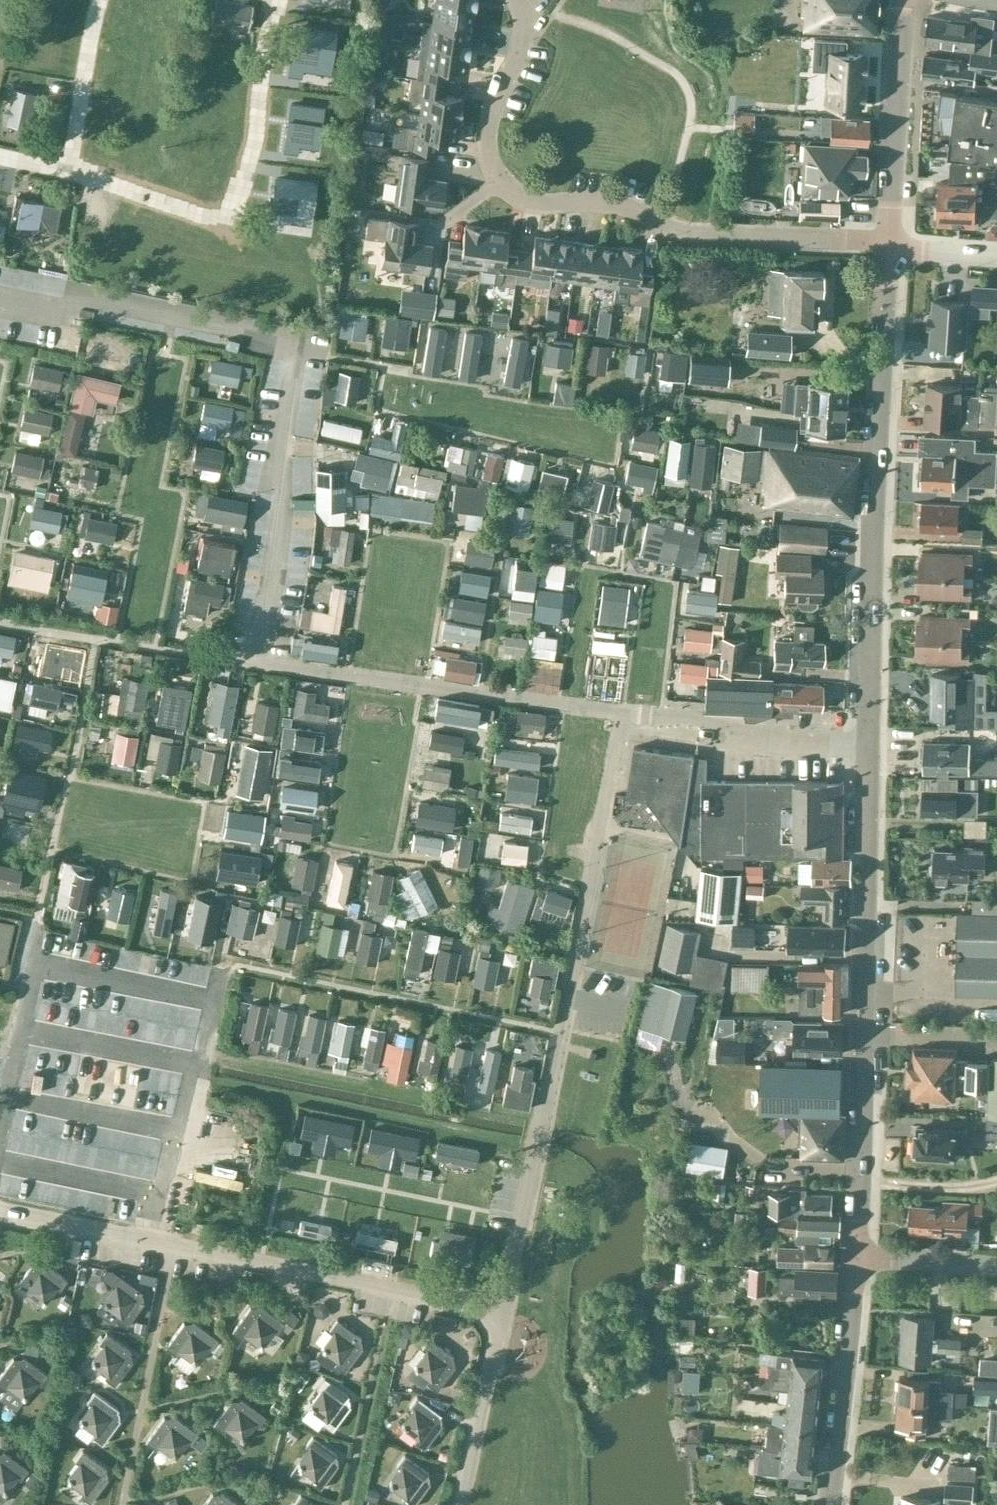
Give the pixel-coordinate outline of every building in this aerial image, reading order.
[(218,0),(217,0),(213,19),(236,24),(235,28),(248,30),(250,18),(252,19),(253,14),(251,14),(252,7),(218,0)] [(475,2),(475,1),(467,0),(437,0),(434,18),(434,21),(472,27),(475,2)] [(876,0),(801,0),(800,14),(804,15),(803,30),(876,32),(876,0)] [(394,17),(380,15),(377,36),(391,38),(394,17)] [(923,21),(922,33),(926,38),(926,43),(973,49),(990,52),(994,18),(977,16),(977,21),(960,19),(929,16),(929,17),(923,21)] [(421,44),(420,46),(431,47),(469,52),(472,27),(434,21),(423,20),(421,35),(414,34),(413,43),(421,44)] [(314,63),(331,65),(335,32),(296,27),(289,74),(301,76),(302,68),(313,69),(314,63)] [(814,39),(813,53),(829,54),(828,71),(826,104),(859,106),(859,103),(861,103),(862,85),(860,85),(861,74),(863,74),(864,56),(862,56),(862,54),(845,53),(846,41),(814,39)] [(469,52),(431,47),(420,46),(416,79),(447,84),(449,71),(466,73),(469,52)] [(922,75),(924,75),(968,81),(973,82),(974,72),(996,75),(996,53),(990,52),(973,49),(971,61),(961,59),(961,57),(925,52),(922,75)] [(447,84),(418,80),(412,79),(409,101),(423,103),(421,117),(459,122),(461,122),(464,101),(462,100),(462,99),(443,97),(441,93),(442,84),(447,84)] [(38,92),(13,87),(5,123),(30,128),(38,92)] [(938,112),(940,112),(942,137),(950,138),(948,155),(996,161),(996,99),(957,94),(940,91),(938,112)] [(319,141),(323,107),(292,103),(285,150),(297,152),(298,144),(306,145),(307,139),(319,141)] [(755,113),(734,112),(733,130),(754,131),(755,113)] [(830,142),(844,142),(867,143),(868,118),(820,116),(819,133),(830,134),(830,142)] [(456,143),(459,122),(421,117),(420,129),(411,128),(408,150),(438,154),(438,153),(433,153),(434,143),(437,140),(456,143)] [(374,145),(361,143),(359,156),(366,157),(372,153),(374,145)] [(855,145),(805,143),(802,193),(849,195),(850,179),(853,180),(853,172),(865,173),(866,153),(854,152),(855,145)] [(430,161),(404,157),(400,185),(397,185),(395,200),(398,201),(397,204),(424,208),(424,207),(442,209),(446,183),(425,180),(426,176),(428,176),(430,161)] [(939,180),(938,198),(973,199),(973,204),(994,204),(994,192),(995,161),(975,161),(949,160),(949,180),(939,180)] [(294,214),(311,216),(315,183),(276,178),(269,225),(281,227),(282,219),(293,220),(294,214)] [(57,229),(62,205),(45,201),(16,194),(9,231),(27,236),(47,223),(50,228),(57,229)] [(973,204),(973,199),(938,198),(937,221),(973,222),(973,215),(973,204)] [(840,201),(799,200),(799,219),(839,220),(840,201)] [(973,204),(973,215),(996,215),(996,204),(994,204),(973,204)] [(403,270),(428,273),(429,267),(433,267),(435,254),(431,253),(432,247),(412,244),(413,240),(416,240),(418,225),(369,219),(367,239),(387,242),(384,267),(387,268),(387,270),(402,273),(403,270)] [(986,238),(996,239),(996,223),(987,230),(986,238)] [(481,281),(488,229),(467,226),(467,228),(466,227),(463,246),(460,249),(450,247),(451,242),(450,242),(445,277),(467,280),(469,266),(481,268),(479,280),(481,281)] [(489,229),(488,229),(481,281),(494,282),(494,284),(515,287),(520,252),(519,257),(510,256),(507,252),(510,233),(488,230),(489,229)] [(553,278),(559,235),(558,235),(558,240),(536,237),(534,254),(520,252),(515,287),(516,287),(517,281),(550,286),(551,278),(553,278)] [(574,281),(579,243),(558,240),(559,236),(559,235),(553,278),(574,281)] [(574,281),(595,284),(601,241),(600,246),(579,243),(574,281)] [(602,242),(601,241),(595,284),(616,287),(622,249),(601,246),(602,242)] [(622,249),(616,287),(614,301),(650,306),(655,271),(654,271),(653,276),(644,274),(641,271),(644,252),(643,252),(643,250),(622,247),(622,249)] [(770,266),(769,296),(768,312),(780,313),(780,322),(816,323),(817,291),(821,289),(825,282),(824,274),(821,268),(770,266)] [(974,286),(973,303),(996,305),(996,287),(974,286)] [(410,314),(432,317),(432,315),(435,295),(435,293),(414,290),(403,289),(399,312),(410,314)] [(456,297),(440,295),(437,313),(453,315),(456,297)] [(965,346),(968,302),(934,300),(931,344),(965,346)] [(342,323),(340,334),(358,337),(360,329),(365,329),(367,318),(366,318),(367,311),(338,306),(335,322),(342,323)] [(385,315),(382,338),(407,341),(410,318),(385,315)] [(572,317),(570,329),(582,330),(583,319),(572,317)] [(602,323),(588,321),(587,332),(601,334),(602,323)] [(429,327),(423,370),(439,373),(445,329),(429,327)] [(791,333),(747,330),(745,353),(789,357),(791,333)] [(126,340),(98,334),(86,332),(84,341),(96,344),(94,355),(122,360),(126,340)] [(465,332),(459,375),(475,378),(481,334),(465,332)] [(512,338),(504,381),(520,384),(528,341),(512,338)] [(547,343),(544,362),(568,366),(572,342),(554,339),(553,344),(547,343)] [(588,343),(585,370),(605,373),(607,355),(613,356),(614,346),(588,343)] [(629,347),(626,372),(642,374),(644,354),(643,354),(643,349),(629,347)] [(662,363),(660,377),(682,380),(685,362),(683,362),(684,354),(663,352),(663,357),(657,357),(656,363),(662,363)] [(691,353),(688,380),(707,381),(708,376),(726,378),(728,357),(691,353)] [(241,364),(213,358),(208,380),(237,385),(239,374),(249,376),(251,366),(241,364)] [(58,391),(62,370),(35,364),(30,385),(58,391)] [(325,388),(322,403),(334,405),(335,399),(355,403),(360,375),(340,371),(337,390),(325,388)] [(80,373),(73,407),(96,412),(99,398),(119,402),(123,382),(80,373)] [(783,393),(782,409),(795,410),(802,411),(802,410),(807,410),(807,404),(810,404),(845,406),(846,385),(809,381),(808,384),(797,384),(796,394),(783,393)] [(556,382),(553,401),(572,405),(576,385),(556,382)] [(979,389),(979,387),(927,382),(924,420),(975,426),(976,423),(996,425),(996,390),(979,389)] [(204,401),(199,422),(229,428),(228,433),(240,436),(245,410),(232,408),(233,406),(204,401)] [(801,431),(804,431),(803,438),(827,440),(827,433),(842,434),(845,406),(810,404),(807,404),(807,410),(802,410),(802,411),(795,410),(795,411),(802,412),(801,429),(801,431)] [(48,433),(52,413),(25,407),(20,428),(48,433)] [(69,407),(59,452),(75,456),(86,411),(69,407)] [(331,410),(327,426),(365,436),(369,421),(331,410)] [(753,422),(751,441),(780,446),(794,448),(797,427),(783,425),(761,422),(761,423),(753,422)] [(402,441),(405,425),(396,423),(392,439),(374,435),(371,451),(398,457),(402,441)] [(635,427),(632,446),(655,450),(657,439),(664,440),(666,432),(635,427)] [(665,472),(685,475),(688,447),(684,447),(685,439),(679,438),(680,432),(670,431),(665,472)] [(923,455),(962,458),(961,465),(968,466),(966,498),(969,498),(970,485),(996,485),(996,478),(996,451),(976,450),(976,437),(925,434),(924,439),(922,439),(921,450),(924,450),(923,455)] [(695,437),(691,479),(711,481),(714,446),(703,444),(704,438),(695,437)] [(224,448),(195,443),(192,465),(221,470),(224,448)] [(851,516),(858,458),(767,449),(725,444),(721,475),(763,479),(762,489),(767,489),(766,506),(851,516)] [(449,459),(447,468),(471,474),(477,450),(462,447),(459,461),(449,459)] [(39,476),(44,456),(15,450),(11,471),(39,476)] [(393,459),(358,451),(354,467),(364,469),(360,484),(386,490),(393,459)] [(492,479),(491,483),(497,484),(504,456),(488,453),(484,470),(477,468),(475,475),(492,479)] [(966,498),(968,466),(961,465),(962,458),(923,455),(921,485),(951,487),(950,498),(966,499),(966,498)] [(512,458),(505,486),(527,491),(533,463),(512,458)] [(401,461),(395,490),(415,494),(417,487),(438,491),(441,477),(445,478),(446,471),(401,461)] [(642,490),(651,492),(657,467),(629,461),(625,481),(643,484),(642,490)] [(94,489),(99,468),(72,462),(67,484),(94,489)] [(317,468),(316,508),(344,508),(345,468),(317,468)] [(538,490),(562,496),(563,489),(567,476),(543,471),(538,490)] [(455,483),(452,509),(485,513),(489,480),(479,479),(478,486),(455,483)] [(584,495),(581,505),(606,511),(613,484),(594,479),(590,496),(584,495)] [(240,499),(211,493),(208,514),(237,519),(240,499)] [(399,517),(403,497),(374,493),(371,513),(399,517)] [(565,496),(563,504),(573,507),(576,498),(565,496)] [(430,501),(403,497),(399,517),(427,521),(430,501)] [(513,503),(508,530),(528,534),(534,501),(525,499),(523,505),(513,503)] [(956,531),(957,501),(920,499),(919,529),(956,531)] [(68,513),(33,505),(29,525),(64,532),(68,513)] [(593,518),(590,545),(612,548),(617,515),(611,515),(611,521),(593,518)] [(117,523),(83,516),(79,536),(113,543),(117,523)] [(549,517),(547,540),(569,542),(572,520),(549,517)] [(658,559),(669,522),(661,520),(659,524),(647,522),(640,555),(658,559)] [(675,563),(685,525),(683,525),(681,529),(671,527),(672,522),(669,522),(658,559),(675,563)] [(822,550),(825,529),(781,524),(779,546),(822,550)] [(690,526),(685,525),(675,563),(692,567),(700,534),(688,531),(690,526)] [(337,562),(349,564),(354,531),(332,527),(329,544),(332,544),(330,554),(338,556),(337,562)] [(983,528),(964,527),(963,542),(983,543),(983,528)] [(201,535),(196,556),(199,556),(197,568),(228,575),(235,542),(201,535)] [(469,540),(465,560),(490,564),(494,540),(481,537),(480,542),(469,540)] [(739,545),(722,543),(718,567),(726,569),(729,552),(738,553),(739,545)] [(55,557),(14,549),(7,583),(48,592),(55,557)] [(821,601),(823,567),(809,566),(810,553),(775,551),(774,575),(783,576),(782,599),(796,600),(796,603),(801,608),(813,608),(817,604),(817,601),(821,601)] [(918,555),(918,571),(966,572),(966,565),(973,565),(974,552),(923,551),(923,555),(918,555)] [(314,555),(312,567),(320,568),(322,557),(314,555)] [(538,559),(516,557),(511,596),(533,599),(538,559)] [(543,562),(540,584),(561,587),(564,565),(543,562)] [(108,571),(73,563),(69,583),(103,591),(108,571)] [(463,571),(460,587),(476,589),(475,593),(486,595),(490,575),(463,571)] [(965,583),(966,572),(918,571),(918,586),(923,586),(923,594),(972,595),(972,583),(965,583)] [(715,577),(702,576),(701,587),(714,589),(715,577)] [(223,584),(196,578),(191,577),(184,609),(207,613),(209,602),(219,604),(222,594),(229,595),(231,585),(223,584)] [(597,620),(623,623),(629,587),(603,583),(597,620)] [(339,632),(346,594),(347,588),(332,585),(331,592),(328,611),(302,608),(299,626),(339,632)] [(715,612),(717,594),(687,590),(685,609),(715,612)] [(540,591),(536,619),(559,622),(564,595),(540,591)] [(458,597),(455,613),(462,614),(461,618),(482,622),(485,602),(458,597)] [(511,600),(509,616),(515,616),(515,622),(530,624),(532,603),(511,600)] [(916,621),(916,636),(963,638),(964,629),(970,629),(971,616),(922,614),(922,621),(916,621)] [(481,628),(445,621),(442,636),(479,642),(481,628)] [(723,624),(713,623),(712,630),(722,631),(723,624)] [(774,668),(803,669),(803,664),(821,665),(822,658),(825,658),(827,656),(827,648),(825,646),(822,646),(822,643),(812,642),(813,624),(794,623),(793,640),(775,639),(774,668)] [(684,643),(683,647),(701,649),(710,650),(710,645),(717,646),(719,631),(712,631),(685,628),(684,643)] [(534,629),(530,654),(553,657),(556,638),(543,636),(544,630),(534,629)] [(13,647),(19,648),(21,639),(15,638),(16,637),(0,634),(0,655),(11,658),(13,647)] [(512,652),(511,657),(525,659),(528,638),(506,635),(504,651),(512,652)] [(598,635),(590,698),(620,702),(627,638),(598,635)] [(963,648),(963,638),(916,636),(915,651),(920,651),(920,657),(969,659),(970,648),(963,648)] [(27,650),(36,652),(38,639),(29,637),(27,650)] [(292,637),(290,652),(300,654),(336,659),(338,643),(292,637)] [(745,640),(723,637),(720,671),(759,675),(761,660),(743,658),(745,640)] [(70,648),(41,643),(39,652),(37,662),(66,669),(70,648)] [(705,665),(717,666),(718,658),(706,657),(705,665)] [(447,658),(444,677),(465,681),(467,671),(472,672),(474,662),(447,658)] [(528,665),(525,685),(547,688),(550,668),(536,666),(537,660),(530,659),(529,665),(528,665)] [(713,677),(713,673),(716,673),(717,666),(705,665),(681,662),(679,679),(705,682),(705,676),(713,677)] [(930,716),(943,716),(942,727),(957,727),(977,728),(996,729),(996,707),(987,707),(987,670),(976,669),(975,677),(960,677),(960,673),(932,672),(930,716)] [(713,677),(705,676),(705,682),(706,682),(703,709),(744,710),(745,719),(755,720),(755,711),(771,712),(772,706),(821,708),(821,687),(772,685),(772,679),(716,676),(716,673),(713,673),(713,677)] [(7,678),(0,676),(0,698),(2,699),(4,688),(10,689),(12,680),(6,679),(7,678)] [(121,705),(120,711),(141,716),(142,710),(143,711),(149,682),(129,678),(127,690),(124,689),(121,705)] [(213,693),(208,722),(220,724),(219,730),(228,732),(229,726),(230,726),(235,698),(238,684),(216,680),(213,693)] [(27,682),(25,692),(30,693),(29,704),(31,704),(29,712),(45,715),(46,707),(57,710),(59,699),(74,702),(76,693),(32,683),(32,684),(27,682)] [(164,684),(157,720),(185,725),(191,689),(170,685),(164,684)] [(102,685),(97,707),(111,710),(116,688),(102,685)] [(326,720),(328,704),(313,701),(315,691),(298,689),(294,716),(326,720)] [(438,698),(435,716),(470,723),(471,715),(477,716),(479,706),(438,698)] [(251,730),(263,732),(262,738),(271,739),(272,734),(273,734),(278,705),(256,701),(251,730)] [(528,730),(542,732),(545,714),(518,710),(515,732),(527,734),(528,730)] [(52,730),(23,725),(18,724),(16,734),(21,735),(19,745),(48,751),(52,730)] [(292,746),(321,750),(324,734),(311,732),(312,728),(295,725),(294,731),(286,729),(283,744),(292,745),(292,746)] [(139,731),(117,726),(111,762),(133,766),(139,731)] [(432,731),(430,747),(450,751),(450,754),(460,756),(460,755),(467,757),(469,750),(464,750),(466,737),(432,731)] [(519,759),(547,761),(548,738),(520,737),(519,759)] [(172,738),(172,743),(160,741),(155,769),(176,773),(181,745),(180,745),(181,740),(172,738)] [(203,748),(198,777),(220,781),(225,752),(224,752),(226,741),(217,739),(216,744),(205,742),(204,748),(203,748)] [(921,756),(924,756),(924,771),(969,772),(996,773),(996,753),(996,757),(970,756),(970,742),(925,741),(925,745),(922,745),(921,756)] [(634,746),(627,796),(647,799),(686,850),(702,850),(708,781),(708,757),(634,746)] [(280,747),(277,774),(318,780),(321,762),(291,758),(292,748),(280,747)] [(248,749),(246,757),(241,785),(263,789),(268,761),(269,752),(259,750),(258,751),(248,749)] [(425,768),(422,785),(446,789),(450,767),(433,764),(432,769),(425,768)] [(47,779),(10,771),(4,800),(41,808),(47,779)] [(920,799),(920,809),(923,810),(923,811),(978,813),(978,790),(978,789),(966,788),(956,788),(957,775),(945,775),(945,776),(924,776),(923,799),(920,799)] [(507,797),(533,801),(535,785),(528,784),(528,778),(510,776),(507,797)] [(966,777),(966,788),(978,789),(978,777),(966,777)] [(708,781),(702,850),(702,855),(725,855),(724,866),(744,866),(744,856),(842,857),(842,782),(708,781)] [(282,786),(280,802),(284,803),(283,807),(308,810),(308,806),(315,807),(318,791),(282,786)] [(419,802),(416,823),(452,829),(455,808),(419,802)] [(226,809),(224,831),(253,835),(262,836),(263,825),(265,815),(256,814),(226,809)] [(532,817),(501,812),(499,827),(530,832),(532,817)] [(274,834),(309,839),(311,823),(294,820),(295,816),(283,814),(281,825),(275,824),(274,834)] [(3,821),(0,821),(0,829),(1,830),(0,833),(0,842),(26,848),(31,827),(3,821)] [(443,838),(414,834),(411,849),(440,853),(443,838)] [(504,842),(501,861),(525,864),(527,849),(516,848),(516,843),(504,842)] [(930,864),(930,871),(935,876),(970,877),(970,876),(983,876),(984,865),(984,847),(968,846),(968,850),(936,849),(936,860),(930,864)] [(247,875),(250,853),(221,849),(218,870),(247,875)] [(477,856),(476,884),(486,885),(487,857),(477,856)] [(317,860),(297,857),(292,884),(302,886),(301,892),(311,894),(317,860)] [(806,862),(805,882),(812,882),(812,884),(844,886),(851,886),(852,858),(813,857),(812,862),(806,862)] [(56,904),(54,916),(73,920),(74,915),(76,908),(77,908),(78,904),(86,906),(94,871),(86,869),(87,865),(65,860),(55,904),(56,904)] [(336,860),(327,902),(344,906),(352,864),(336,860)] [(17,891),(22,869),(0,865),(0,887),(17,891)] [(762,866),(745,866),(745,881),(762,881),(762,866)] [(701,868),(696,918),(738,922),(743,872),(701,868)] [(401,878),(406,889),(395,894),(407,920),(435,907),(418,870),(401,878)] [(369,898),(367,911),(385,915),(386,908),(393,874),(373,871),(368,898),(369,898)] [(488,905),(483,922),(518,933),(532,887),(506,879),(497,908),(488,905)] [(287,899),(290,886),(276,883),(273,897),(287,899)] [(747,897),(763,898),(764,885),(748,884),(747,897)] [(805,899),(823,900),(823,920),(843,921),(843,916),(846,914),(846,909),(843,907),(844,899),(847,897),(847,892),(844,890),(844,886),(812,884),(802,884),(801,896),(805,896),(805,899)] [(163,888),(152,930),(168,934),(168,932),(178,891),(163,888)] [(106,917),(117,920),(116,923),(125,925),(126,922),(127,922),(134,894),(112,889),(106,917)] [(538,896),(532,915),(539,917),(542,907),(565,914),(571,898),(547,890),(544,898),(538,896)] [(195,895),(186,936),(211,942),(221,901),(195,895)] [(976,898),(975,911),(957,911),(955,992),(996,993),(996,899),(976,898)] [(234,903),(228,931),(253,937),(259,909),(249,907),(250,901),(241,899),(239,905),(234,903)] [(281,908),(274,942),(294,946),(300,919),(290,916),(291,910),(281,908)] [(81,916),(77,936),(84,937),(88,918),(81,916)] [(324,917),(317,951),(336,955),(342,928),(332,925),(333,919),(324,917)] [(5,963),(15,922),(0,919),(0,962),(5,963)] [(789,948),(845,952),(847,927),(791,922),(789,948)] [(755,923),(733,923),(732,947),(755,947),(755,923)] [(363,925),(356,959),(376,963),(381,936),(371,934),(373,927),(363,925)] [(690,970),(698,930),(672,925),(664,965),(690,970)] [(441,931),(413,926),(404,971),(420,974),(425,945),(437,948),(441,931)] [(441,942),(434,975),(454,979),(460,952),(450,950),(451,944),(441,942)] [(480,950),(475,976),(473,983),(493,987),(499,960),(489,958),(490,952),(480,950)] [(554,987),(556,976),(560,958),(533,953),(529,973),(533,974),(529,992),(548,996),(550,986),(554,987)] [(849,992),(849,976),(849,965),(801,963),(800,997),(800,1013),(823,1013),(829,1014),(830,1011),(843,1011),(844,992),(849,992)] [(732,989),(769,990),(769,965),(733,964),(732,989)] [(685,1040),(697,993),(652,982),(640,1028),(685,1040)] [(244,1021),(241,1033),(252,1035),(251,1041),(249,1050),(258,1052),(259,1043),(261,1037),(268,1005),(252,1002),(248,1022),(244,1021)] [(271,1027),(269,1038),(280,1041),(279,1047),(277,1056),(285,1057),(287,1049),(288,1042),(289,1043),(296,1011),(279,1008),(275,1028),(271,1027)] [(301,1033),(299,1045),(310,1047),(309,1053),(307,1062),(315,1064),(317,1055),(318,1049),(319,1049),(326,1018),(310,1014),(305,1034),(301,1033)] [(779,1018),(778,1035),(788,1036),(788,1061),(807,1061),(807,1052),(843,1053),(844,1023),(796,1022),(792,1018),(779,1018)] [(331,1039),(328,1051),(339,1053),(338,1059),(336,1059),(334,1068),(345,1071),(347,1061),(348,1055),(355,1023),(339,1020),(335,1040),(331,1039)] [(362,1033),(360,1043),(367,1045),(362,1066),(377,1069),(385,1029),(371,1026),(369,1034),(362,1033)] [(390,1051),(388,1063),(399,1065),(397,1071),(406,1073),(407,1067),(408,1067),(414,1035),(398,1032),(394,1052),(390,1051)] [(744,1058),(745,1035),(717,1034),(716,1057),(744,1058)] [(420,1058),(417,1070),(428,1072),(427,1078),(435,1080),(437,1074),(444,1042),(428,1039),(424,1059),(420,1058)] [(448,1064),(446,1076),(457,1078),(455,1084),(464,1086),(465,1080),(466,1080),(472,1048),(456,1045),(452,1065),(448,1064)] [(905,1059),(904,1082),(911,1082),(910,1096),(954,1098),(955,1081),(965,1082),(964,1087),(987,1088),(988,1060),(957,1058),(957,1049),(913,1046),(914,1059),(905,1059)] [(466,1083),(464,1092),(491,1097),(499,1057),(489,1055),(482,1086),(466,1083)] [(987,1088),(989,1088),(989,1099),(987,1135),(996,1135),(996,1057),(988,1060),(987,1088)] [(507,1082),(502,1103),(529,1108),(534,1080),(531,1079),(533,1069),(514,1065),(511,1083),(507,1082)] [(841,1113),(842,1067),(762,1065),(761,1111),(841,1113)] [(306,1113),(301,1137),(315,1139),(337,1144),(350,1146),(355,1123),(306,1113)] [(843,1161),(846,1116),(802,1114),(802,1131),(796,1132),(796,1149),(803,1148),(803,1158),(843,1161)] [(373,1126),(368,1150),(382,1153),(403,1157),(417,1160),(422,1136),(373,1126)] [(964,1157),(965,1131),(915,1128),(914,1154),(964,1157)] [(292,1141),(291,1151),(299,1152),(301,1142),(292,1141)] [(723,1177),(728,1148),(693,1141),(688,1171),(723,1177)] [(438,1142),(435,1157),(474,1165),(478,1149),(438,1142)] [(404,1162),(402,1173),(416,1175),(417,1164),(404,1162)] [(424,1168),(422,1176),(430,1178),(432,1169),(424,1168)] [(808,1193),(807,1191),(807,1190),(803,1190),(790,1190),(790,1194),(769,1193),(769,1213),(779,1213),(779,1223),(841,1226),(841,1213),(833,1213),(833,1197),(833,1194),(808,1193)] [(981,1203),(967,1202),(943,1201),(943,1206),(912,1203),(910,1230),(965,1234),(966,1211),(980,1212),(981,1203)] [(301,1220),(298,1231),(329,1238),(331,1226),(301,1220)] [(840,1237),(841,1226),(779,1223),(779,1231),(797,1232),(797,1242),(799,1243),(799,1246),(779,1245),(778,1263),(791,1264),(834,1266),(836,1237),(840,1237)] [(359,1228),(356,1243),(395,1252),(398,1237),(372,1231),(359,1228)] [(432,1241),(429,1255),(469,1262),(471,1248),(440,1242),(432,1241)] [(107,1266),(111,1254),(97,1249),(93,1261),(107,1266)] [(368,1250),(366,1262),(387,1267),(390,1255),(368,1250)] [(60,1290),(67,1280),(43,1262),(40,1265),(36,1266),(33,1263),(15,1288),(25,1295),(28,1291),(44,1303),(56,1287),(60,1290)] [(768,1269),(751,1268),(750,1294),(767,1295),(768,1269)] [(103,1303),(97,1311),(114,1324),(117,1320),(126,1327),(145,1302),(141,1300),(141,1296),(143,1292),(119,1274),(113,1270),(108,1269),(102,1277),(111,1284),(115,1287),(103,1303)] [(836,1295),(838,1273),(800,1270),(799,1277),(783,1276),(782,1291),(836,1295)] [(277,1333),(282,1328),(287,1332),(299,1316),(289,1309),(282,1317),(287,1321),(285,1323),(261,1305),(258,1308),(254,1309),(251,1307),(233,1331),(243,1339),(246,1335),(262,1346),(273,1330),(277,1333)] [(90,1313),(84,1312),(82,1323),(92,1325),(93,1319),(90,1313)] [(963,1338),(931,1336),(933,1317),(906,1315),(902,1359),(929,1361),(930,1349),(938,1349),(938,1351),(961,1352),(963,1338)] [(322,1348),(316,1357),(332,1368),(335,1364),(345,1372),(363,1348),(360,1345),(359,1341),(362,1338),(337,1319),(330,1330),(334,1333),(322,1348)] [(147,1322),(137,1320),(135,1330),(145,1332),(147,1322)] [(211,1349),(218,1339),(194,1321),(191,1325),(187,1325),(184,1323),(166,1347),(176,1355),(179,1351),(195,1362),(207,1346),(211,1349)] [(114,1386),(133,1361),(129,1359),(129,1355),(131,1351),(107,1333),(99,1343),(103,1346),(91,1362),(107,1374),(104,1378),(114,1386)] [(414,1367),(407,1376),(423,1388),(427,1383),(437,1391),(455,1366),(452,1364),(451,1360),(454,1356),(430,1338),(422,1348),(426,1351),(414,1367)] [(693,1338),(680,1338),(680,1350),(693,1350),(693,1338)] [(761,1364),(760,1376),(761,1376),(768,1376),(822,1382),(824,1358),(793,1356),(782,1355),(781,1366),(769,1365),(761,1364)] [(48,1375),(23,1357),(21,1360),(17,1361),(13,1358),(0,1376),(0,1386),(6,1390),(9,1386),(24,1398),(36,1382),(40,1385),(48,1375)] [(908,1377),(929,1378),(929,1370),(908,1369),(908,1377)] [(699,1372),(684,1371),(684,1381),(699,1381),(699,1372)] [(975,1374),(974,1392),(996,1393),(996,1376),(975,1374)] [(790,1389),(789,1403),(820,1406),(822,1382),(768,1376),(761,1376),(760,1386),(790,1389)] [(899,1376),(897,1400),(950,1404),(951,1392),(940,1391),(941,1379),(929,1378),(908,1377),(899,1376)] [(333,1430),(351,1406),(347,1404),(347,1400),(349,1396),(325,1378),(318,1388),(322,1391),(310,1407),(325,1419),(322,1423),(333,1430)] [(399,1405),(401,1392),(389,1390),(387,1403),(399,1405)] [(102,1444),(121,1420),(117,1418),(117,1414),(119,1410),(95,1392),(87,1402),(91,1405),(79,1421),(95,1433),(92,1437),(102,1444)] [(425,1449),(443,1425),(439,1422),(439,1418),(441,1415),(417,1396),(410,1406),(414,1409),(402,1425),(417,1437),(414,1441),(425,1449)] [(259,1427),(266,1417),(242,1399),(239,1402),(235,1403),(232,1400),(214,1424),(224,1432),(227,1428),(243,1440),(254,1424),(259,1427)] [(949,1418),(950,1404),(897,1400),(896,1425),(906,1425),(905,1435),(924,1436),(925,1417),(949,1418)] [(817,1430),(820,1406),(789,1403),(788,1415),(775,1414),(774,1426),(817,1430)] [(191,1444),(198,1434),(174,1416),(171,1419),(167,1420),(164,1417),(146,1442),(156,1449),(159,1445),(175,1457),(187,1441),(191,1444)] [(815,1453),(817,1430),(774,1426),(771,1425),(769,1449),(815,1453)] [(293,1440),(299,1432),(293,1427),(287,1435),(293,1440)] [(320,1489),(339,1465),(335,1462),(335,1458),(337,1454),(313,1436),(306,1446),(310,1449),(298,1465),(313,1477),(310,1481),(320,1489)] [(815,1457),(815,1453),(769,1449),(768,1450),(765,1450),(763,1470),(782,1472),(782,1474),(815,1477),(817,1459),(815,1457)] [(7,1493),(6,1492),(17,1476),(21,1479),(28,1469),(4,1451),(2,1455),(0,1455),(0,1503),(7,1493)] [(90,1503),(108,1479),(105,1476),(104,1472),(107,1469),(83,1451),(75,1461),(79,1464),(67,1480),(83,1492),(80,1495),(90,1503)] [(430,1483),(427,1481),(426,1476),(429,1473),(405,1455),(397,1465),(401,1468),(389,1484),(405,1496),(402,1500),(409,1504),(414,1504),(430,1483)] [(282,1488),(275,1484),(270,1491),(277,1496),(282,1488)] [(900,1504),(951,1504),(952,1501),(971,1503),(972,1486),(946,1484),(945,1500),(901,1497),(900,1504)] [(377,1491),(366,1487),(363,1498),(374,1501),(377,1491)] [(223,1492),(220,1495),(216,1496),(213,1494),(204,1504),(240,1504),(223,1492)] [(301,1495),(293,1504),(294,1504),(315,1504),(301,1495)]
